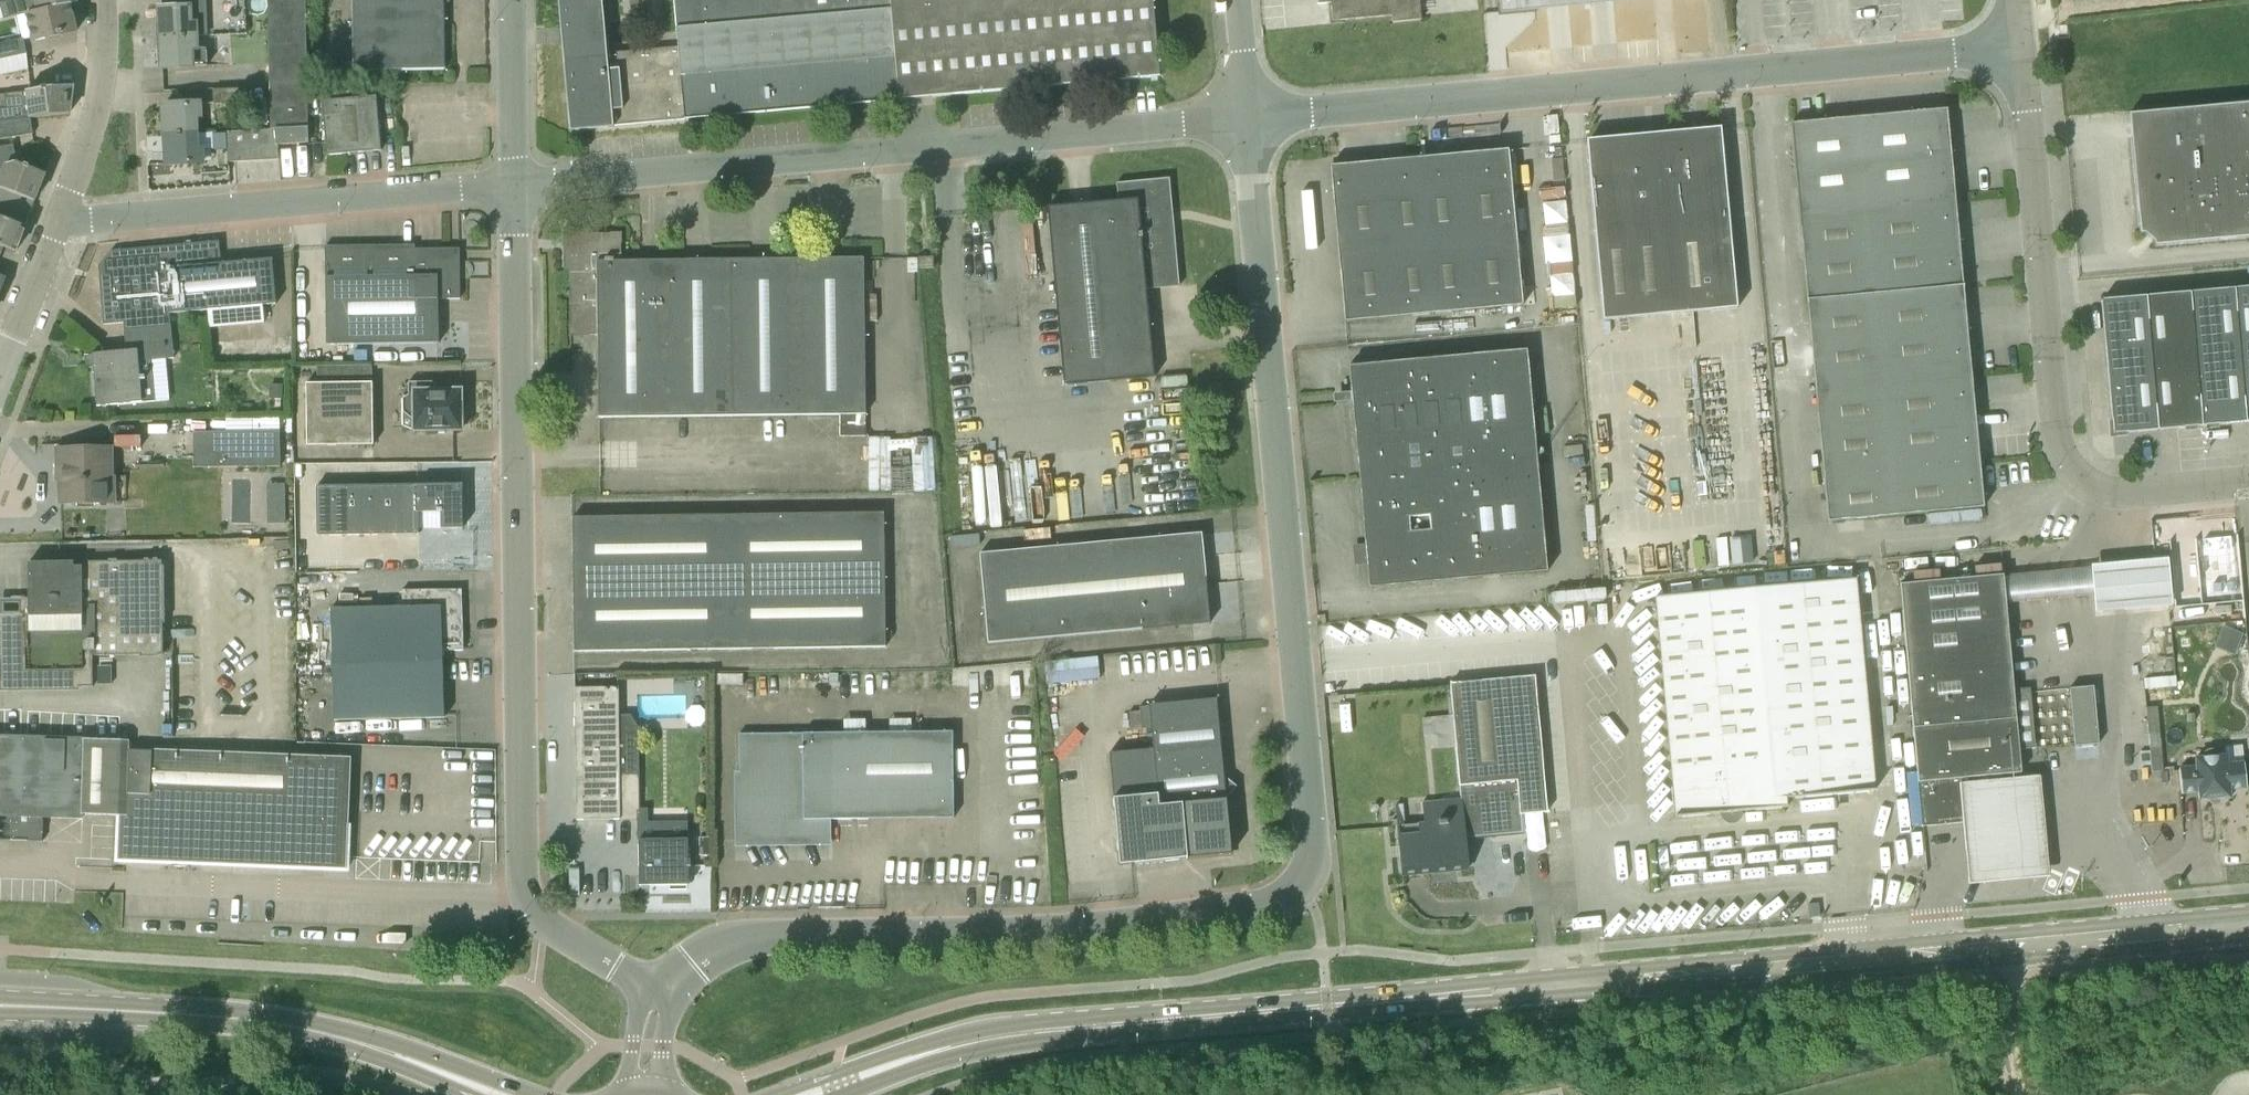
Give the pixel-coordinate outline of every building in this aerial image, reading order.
[(76,0),(7,0),(0,1),(4,18),(25,13),(76,0)] [(76,0),(25,13),(31,41),(76,32),(71,5),(76,2),(76,0)] [(308,127),(306,0),(269,0),(271,129),(308,127)] [(445,70),(444,0),(353,0),(354,71),(445,70)] [(1155,77),(1149,0),(674,0),(679,57),(618,63),(620,85),(609,85),(601,0),(559,0),(572,130),(685,120),(686,119),(1155,77)] [(1419,0),(1317,0),(1318,4),(1331,3),(1333,21),(1392,16),(1393,22),(1421,20),(1419,0)] [(1530,10),(1643,0),(1500,0),(1501,13),(1530,10)] [(160,38),(198,37),(197,24),(192,24),(191,8),(159,9),(160,38)] [(198,37),(160,38),(162,68),(207,66),(207,50),(198,50),(198,37)] [(1,59),(26,53),(23,38),(0,43),(0,59),(1,59)] [(30,117),(69,112),(72,85),(0,94),(0,121),(30,117)] [(214,104),(243,103),(242,89),(213,90),(214,104)] [(327,156),(382,151),(377,96),(322,101),(327,156)] [(165,135),(197,134),(197,117),(202,117),(201,104),(163,106),(165,135)] [(2129,115),(2140,234),(2143,234),(2153,242),(2153,246),(2248,237),(2248,104),(2129,115)] [(1794,169),(1950,155),(1946,109),(1790,124),(1794,169)] [(0,121),(0,140),(33,134),(30,117),(0,121)] [(308,127),(271,129),(227,132),(228,162),(279,160),(278,146),(309,143),(308,127)] [(1603,320),(1737,308),(1720,130),(1586,142),(1603,320)] [(197,134),(165,135),(166,165),(204,163),(203,150),(198,150),(197,134)] [(44,174),(18,165),(13,144),(0,147),(0,158),(0,159),(0,160),(0,188),(34,200),(44,174)] [(1463,154),(1477,310),(1522,306),(1508,149),(1463,154)] [(1433,314),(1477,310),(1463,154),(1419,157),(1433,314)] [(1798,213),(1954,199),(1950,155),(1794,169),(1798,213)] [(1389,318),(1433,314),(1419,157),(1375,161),(1389,318)] [(1344,322),(1389,318),(1375,161),(1330,165),(1344,322)] [(1064,385),(1154,377),(1146,289),(1179,286),(1169,179),(1117,183),(1118,201),(1048,207),(1064,385)] [(25,226),(34,200),(0,188),(0,216),(25,226)] [(1802,257),(1958,242),(1954,199),(1798,213),(1802,257)] [(1552,254),(1575,254),(1573,200),(1551,200),(1552,254)] [(2,246),(15,251),(25,226),(0,216),(0,246),(2,246)] [(569,234),(570,336),(598,335),(599,418),(866,415),(864,258),(621,261),(621,234),(569,234)] [(165,269),(221,264),(219,242),(111,251),(99,265),(103,325),(125,323),(126,330),(171,327),(170,314),(165,269)] [(1806,301),(1962,286),(1958,242),(1802,257),(1806,301)] [(415,249),(415,245),(325,246),(327,345),(439,344),(438,299),(460,299),(460,267),(451,267),(451,249),(415,249)] [(918,269),(933,269),(933,257),(917,258),(918,269)] [(276,304),(272,259),(221,264),(165,269),(170,314),(276,304)] [(1810,345),(1966,330),(1962,286),(1806,301),(1810,345)] [(2101,300),(2112,434),(2248,422),(2248,287),(2101,300)] [(171,327),(126,330),(128,351),(92,354),(97,407),(142,403),(139,361),(174,358),(173,342),(172,342),(171,327)] [(1814,389),(1971,374),(1966,330),(1810,345),(1814,389)] [(1358,477),(1536,461),(1526,350),(1348,366),(1358,477)] [(1818,433),(1975,418),(1971,374),(1814,389),(1818,433)] [(431,391),(431,382),(408,383),(408,395),(413,395),(414,432),(461,431),(461,390),(431,391)] [(307,446),(373,445),(372,383),(306,384),(307,446)] [(281,385),(269,385),(269,411),(281,411),(281,385)] [(1823,476),(1979,462),(1975,418),(1818,433),(1823,476)] [(194,468),(280,467),(280,431),(194,432),(194,468)] [(111,478),(111,449),(58,450),(58,469),(60,469),(61,503),(106,502),(105,478),(111,478)] [(1536,461),(1358,477),(1368,588),(1546,572),(1536,461)] [(1979,462),(1823,476),(1827,522),(1983,507),(1979,462)] [(290,519),(291,481),(274,481),(273,519),(290,519)] [(462,484),(418,485),(418,513),(440,513),(441,529),(463,529),(462,484)] [(419,535),(418,513),(418,485),(316,487),(317,536),(419,535)] [(884,513),(573,518),(575,652),(886,647),(884,513)] [(988,643),(1210,623),(1202,534),(980,554),(988,643)] [(2170,552),(2093,559),(2094,566),(2002,575),(2004,601),(2095,593),(2096,607),(2174,600),(2170,552)] [(3,616),(3,688),(93,687),(93,656),(163,655),(162,561),(29,563),(29,616),(3,616)] [(1909,700),(1961,695),(2013,691),(2004,601),(2002,575),(1899,584),(1909,700)] [(1675,818),(1787,808),(1786,799),(1875,791),(1855,579),(1655,598),(1675,818)] [(1558,582),(1557,601),(1610,602),(1610,583),(1558,582)] [(334,720),(444,717),(442,651),(463,651),(462,590),(402,591),(402,608),(331,609),(334,720)] [(2242,633),(2224,626),(2215,646),(2233,654),(2242,633)] [(1104,654),(1051,656),(1052,681),(1105,679),(1104,654)] [(1547,812),(1535,676),(1450,683),(1465,838),(1522,832),(1521,815),(1547,812)] [(619,716),(619,687),(575,688),(577,820),(640,820),(639,775),(639,728),(630,716),(619,716)] [(2074,747),(2099,745),(2093,687),(2069,689),(2070,696),(2074,747)] [(1961,695),(1969,778),(1986,776),(2021,773),(2019,750),(2035,749),(2030,689),(2013,691),(1961,695)] [(1909,700),(1917,782),(1962,778),(1969,778),(1961,695),(1909,700)] [(1119,864),(1231,854),(1226,799),(1233,784),(1224,776),(1217,699),(1149,705),(1149,706),(1139,707),(1139,710),(1141,729),(1151,728),(1153,749),(1109,753),(1119,864)] [(1141,729),(1139,710),(1130,711),(1131,730),(1141,729)] [(740,841),(826,840),(826,820),(954,818),(953,732),(739,734),(740,841)] [(127,816),(130,749),(130,741),(0,737),(0,841),(42,841),(43,816),(82,818),(82,815),(92,815),(92,819),(102,819),(102,815),(127,816)] [(127,816),(125,860),(346,869),(352,758),(130,749),(127,816)] [(2219,757),(2217,752),(2212,750),(2207,750),(2203,753),(2202,758),(2195,759),(2196,768),(2179,769),(2181,794),(2198,793),(2199,801),(2230,799),(2229,790),(2246,788),(2244,763),(2227,765),(2226,756),(2219,757)] [(2041,771),(2021,773),(1986,776),(1969,778),(1962,778),(1966,822),(1971,878),(2050,871),(2041,771)] [(1921,826),(1966,822),(1962,778),(1917,782),(1921,826)] [(1468,868),(1463,820),(1397,826),(1402,875),(1468,868)] [(700,856),(709,856),(709,837),(699,838),(700,856)] [(639,886),(688,885),(688,839),(639,840),(639,886)]
